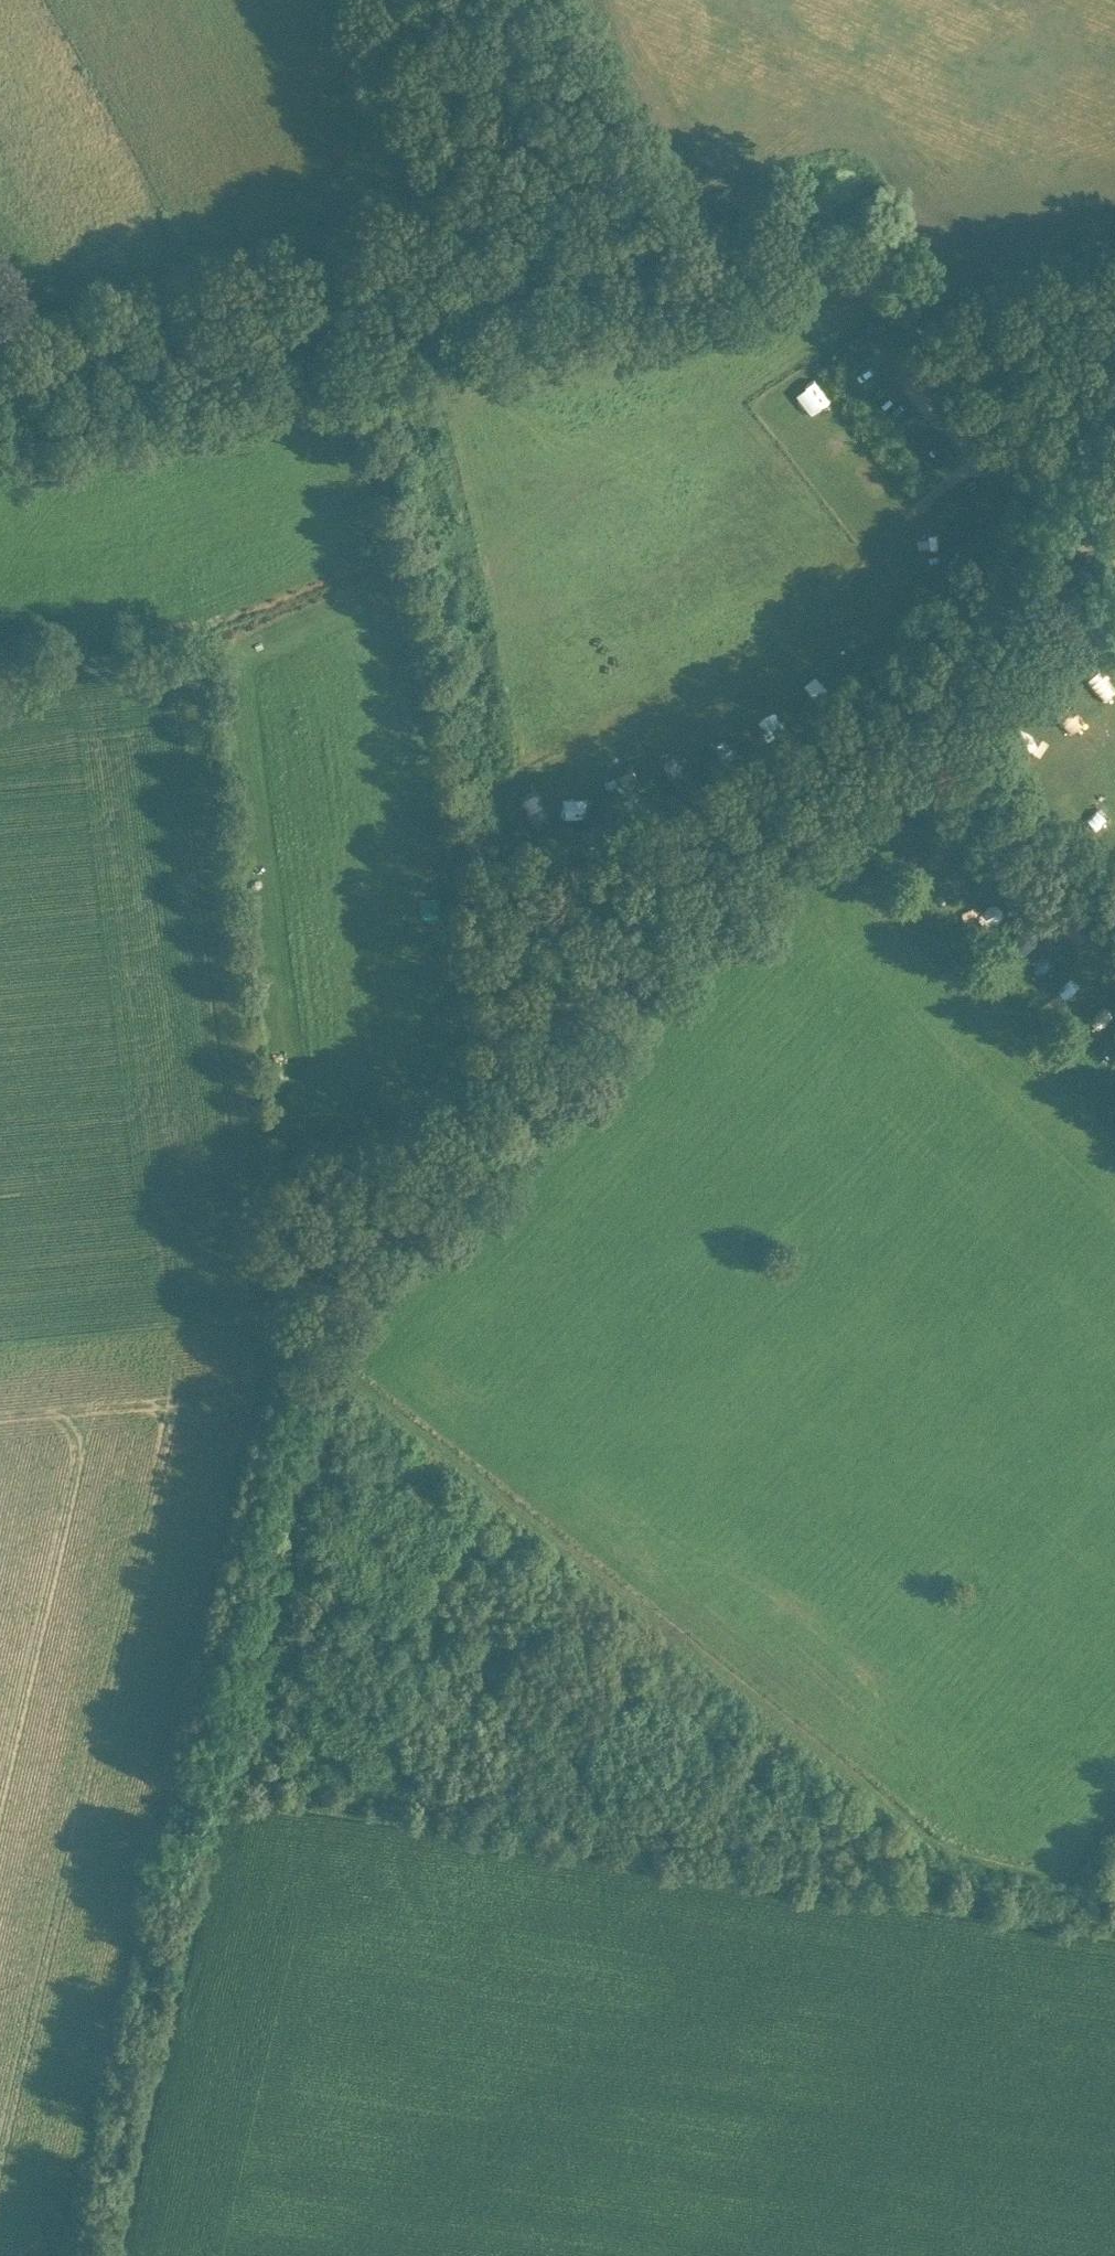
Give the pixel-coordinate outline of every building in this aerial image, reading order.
[(568,797),(576,816),(594,809),(586,790),(568,797)]
